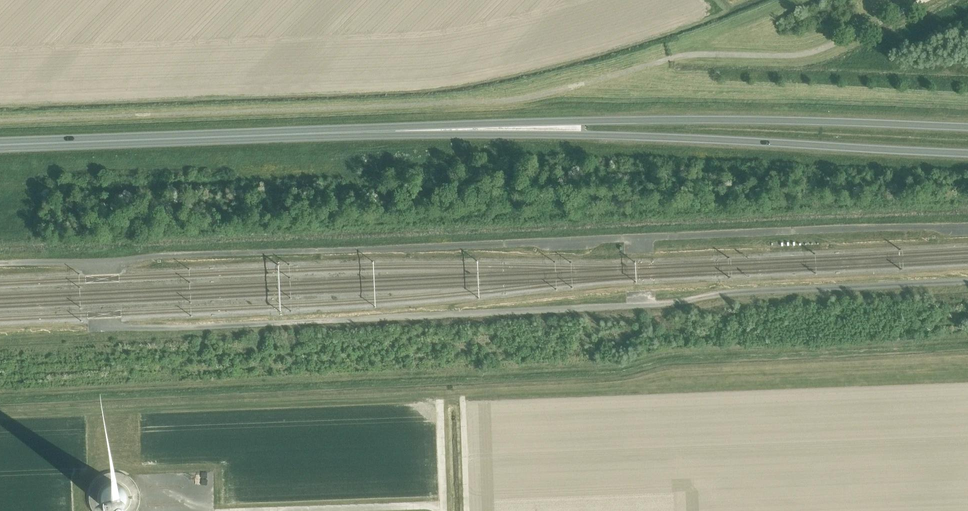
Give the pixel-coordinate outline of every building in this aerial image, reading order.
[(128,504),(128,503),(129,501),(129,500),(129,499),(129,497),(129,496),(129,494),(128,493),(128,492),(127,491),(126,489),(126,488),(124,487),(122,485),(121,485),(120,484),(119,484),(118,484),(116,483),(115,483),(114,483),(113,483),(110,484),(108,485),(106,486),(105,487),(104,488),(103,489),(102,490),(102,491),(101,492),(101,493),(100,495),(100,496),(100,498),(100,500),(101,502),(101,503),(102,504),(102,506),(103,507),(104,508),(105,509),(106,510),(107,510),(109,510),(121,510),(123,510),(125,508),(125,507),(126,506),(127,505),(128,504)]
